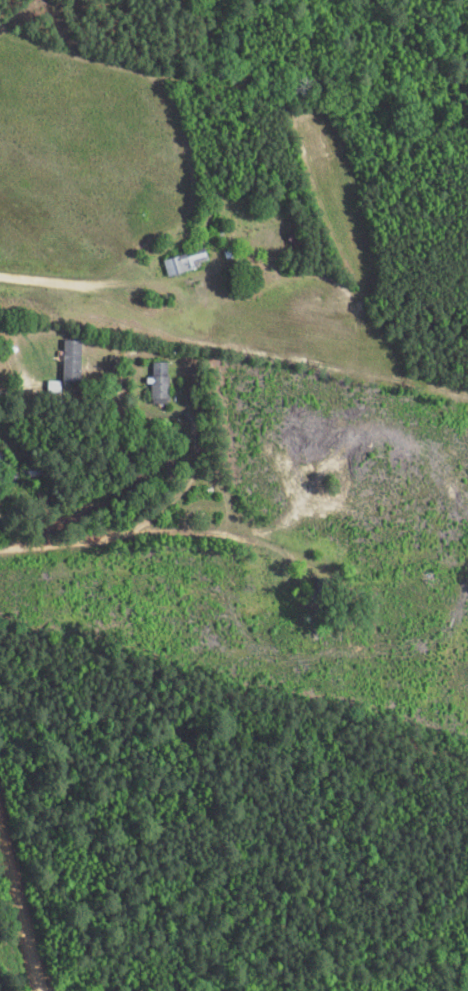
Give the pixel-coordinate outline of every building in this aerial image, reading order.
[(306,249),(300,231),(288,235),(294,253),(306,249)] [(203,247),(162,259),(167,275),(208,264),(203,247)] [(80,340),(62,340),(62,380),(80,380),(80,340)] [(168,362),(151,362),(151,402),(168,402),(168,362)] [(1,473),(12,462),(0,451),(0,472),(1,473)]
